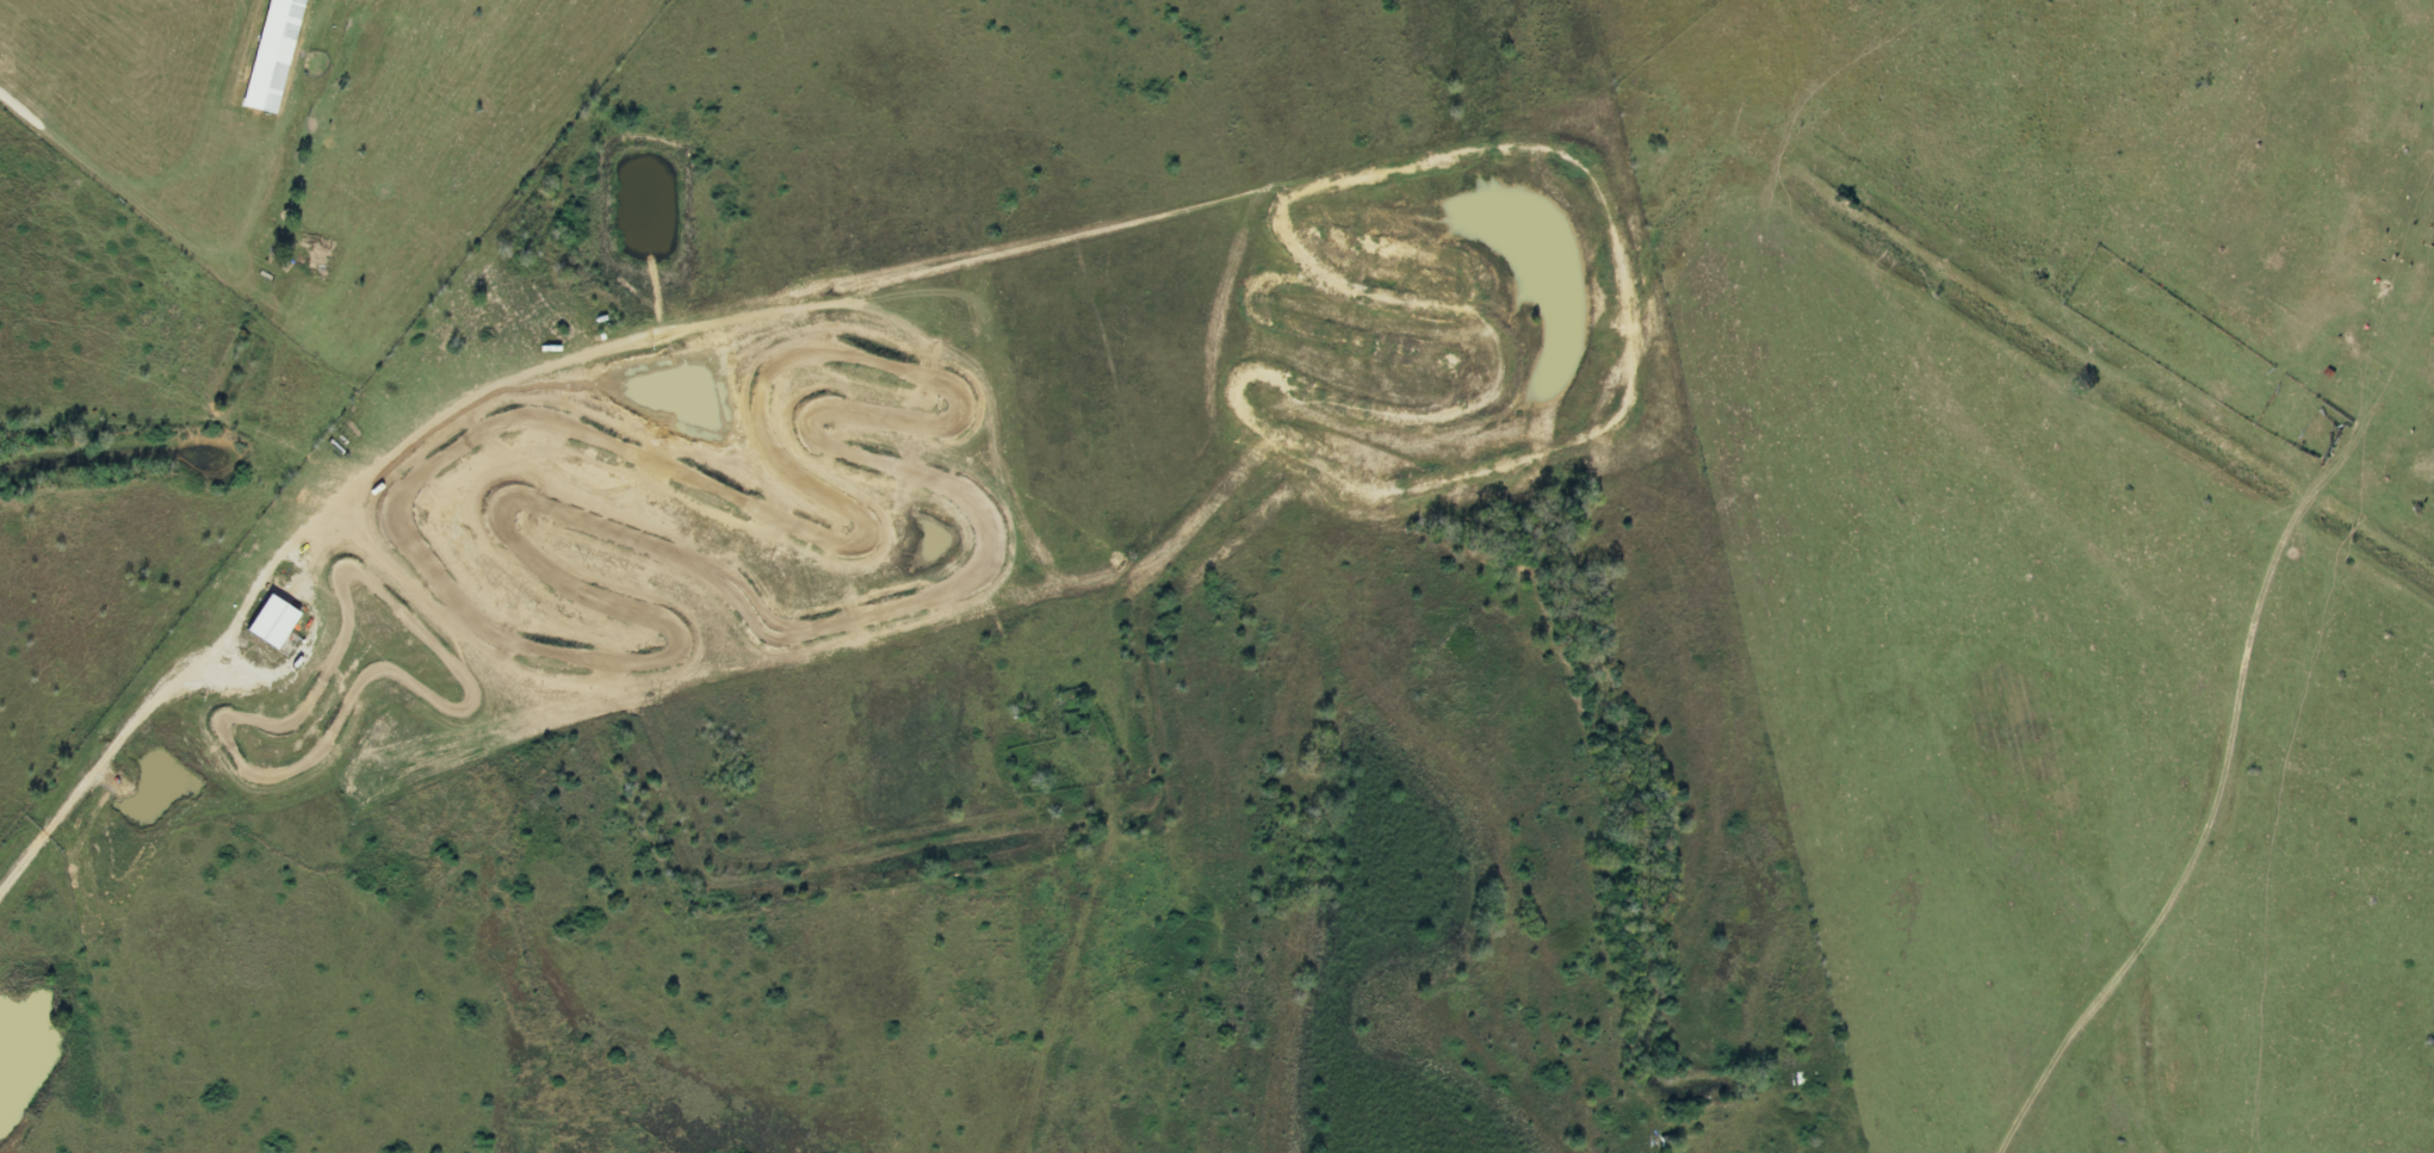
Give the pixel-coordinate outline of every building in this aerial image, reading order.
[(245,64),(236,106),(278,115),(304,0),(269,0),(254,66),(245,64)] [(277,651),(300,614),(269,596),(246,632),(277,651)]
